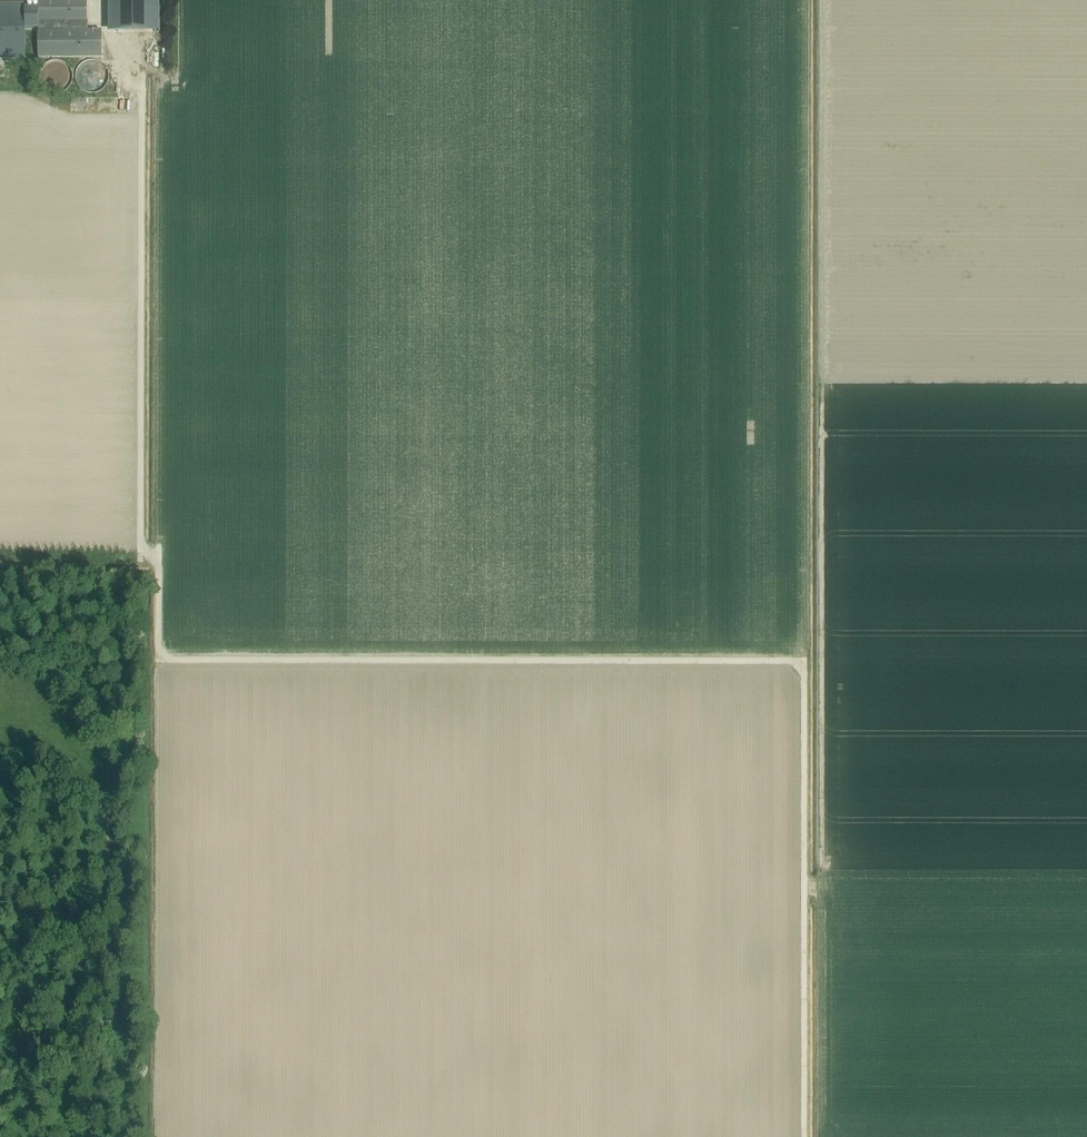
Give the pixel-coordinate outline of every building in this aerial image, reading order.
[(108,11),(159,11),(159,0),(108,0),(108,11)] [(25,8),(25,3),(0,3),(0,59),(26,59),(26,29),(39,29),(39,31),(38,31),(38,59),(101,58),(101,30),(87,30),(87,22),(87,1),(38,1),(38,8),(25,8)] [(75,79),(75,76),(75,73),(74,71),(72,68),(70,66),(68,64),(65,62),(62,61),(59,61),(56,62),(53,63),(51,64),(49,66),(47,68),(46,71),(45,73),(45,77),(45,80),(46,83),(48,85),(50,87),(52,89),(55,90),(58,91),(60,91),(63,91),(66,90),(68,89),(71,87),(73,84),(74,82),(75,79)] [(110,79),(110,76),(110,73),(109,71),(108,68),(106,65),(103,63),(100,62),(98,61),(94,61),(92,61),(88,62),(86,63),(83,65),(82,67),(80,70),(80,74),(79,76),(80,79),(81,82),(82,84),(84,87),(86,89),(89,90),(92,91),(95,91),(98,91),(100,90),(103,88),(105,87),(107,85),(109,82),(110,79)]
